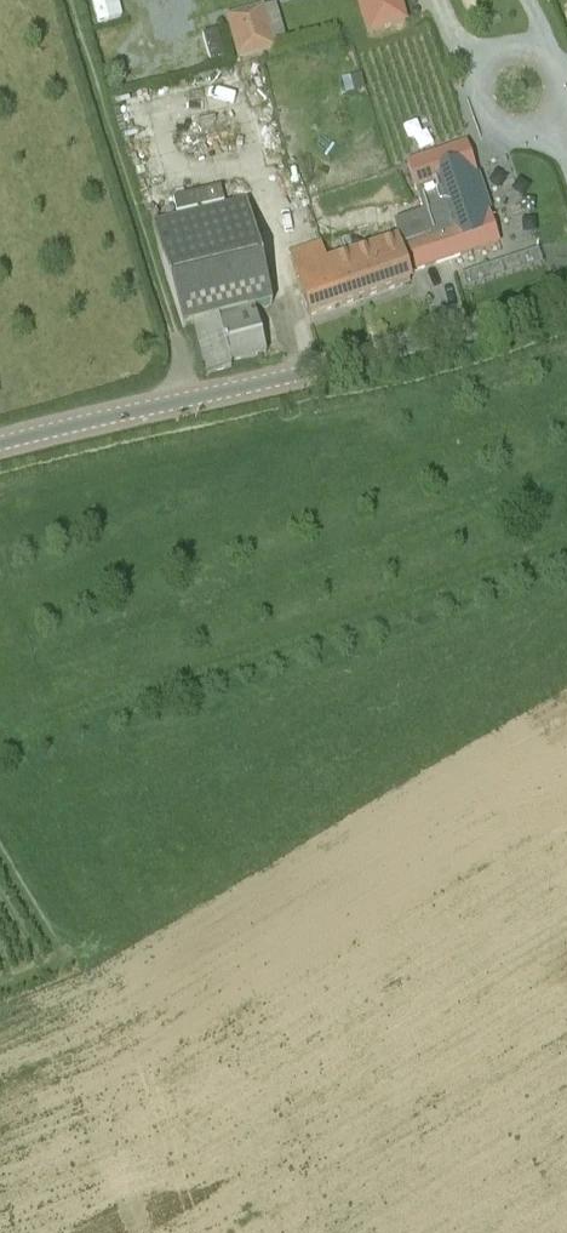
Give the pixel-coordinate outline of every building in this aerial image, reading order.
[(101,20),(124,14),(121,0),(98,0),(96,0),(101,20)] [(368,33),(405,22),(399,0),(359,0),(368,33)] [(225,18),(237,60),(275,49),(263,7),(225,18)] [(208,36),(214,61),(228,58),(222,33),(208,36)] [(437,178),(448,218),(472,212),(461,171),(437,178)] [(266,355),(254,310),(273,305),(245,201),(154,225),(182,331),(195,327),(208,377),(231,371),(230,364),(266,355)] [(397,241),(407,272),(499,243),(490,212),(397,241)] [(411,284),(407,272),(397,241),(352,255),(360,281),(375,276),(381,293),(411,284)] [(327,264),(327,263),(320,243),(289,253),(309,316),(340,306),(327,264)] [(340,306),(381,293),(375,276),(360,281),(352,255),(327,263),(327,264),(340,306)]
